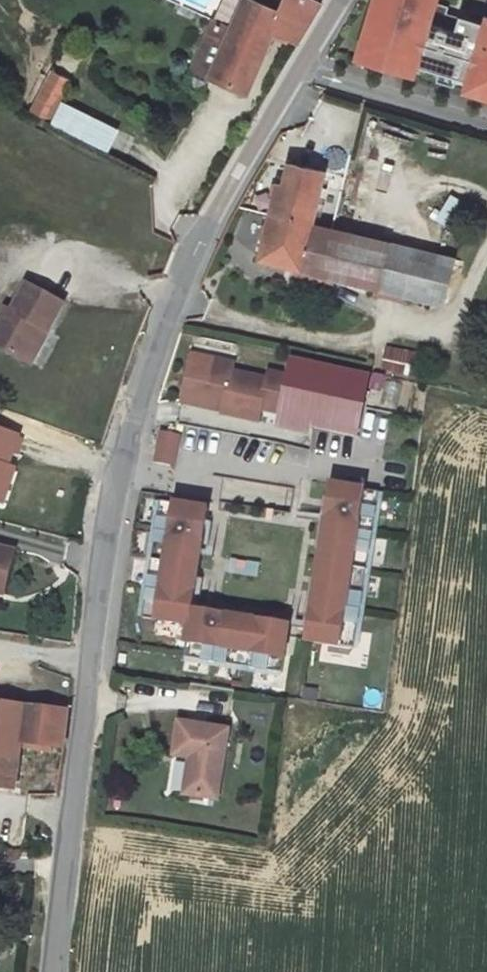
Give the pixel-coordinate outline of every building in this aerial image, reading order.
[(192,69),(247,93),(273,31),(282,13),(279,11),(254,0),(245,0),(232,28),(214,20),(192,69)] [(273,31),(298,43),(321,4),(314,0),(284,0),(279,11),(282,13),(273,31)] [(365,36),(371,38),(364,59),(415,75),(418,65),(470,81),(486,86),(486,23),(464,16),(463,18),(449,13),(451,6),(439,3),(440,0),(376,0),(365,36)] [(371,38),(365,36),(359,57),(364,59),(371,38)] [(50,69),(30,111),(50,120),(70,78),(50,69)] [(470,81),(467,90),(486,96),(486,86),(470,81)] [(62,104),(53,123),(107,148),(116,129),(62,104)] [(285,185),(278,184),(271,214),(312,224),(325,172),(290,163),(285,185)] [(451,195),(438,217),(452,226),(465,204),(451,195)] [(312,224),(271,214),(260,258),(297,267),(322,273),(333,229),(312,224)] [(454,259),(333,229),(322,273),(333,276),(377,287),(404,294),(444,303),(454,259)] [(297,267),(296,273),(332,282),(333,276),(322,273),(297,267)] [(7,310),(0,323),(0,348),(25,362),(42,330),(47,333),(63,304),(28,284),(12,312),(7,310)] [(404,294),(377,287),(376,293),(403,299),(404,294)] [(42,330),(25,362),(30,364),(47,333),(42,330)] [(389,349),(387,357),(418,363),(419,356),(389,349)] [(232,364),(192,355),(190,363),(230,372),(232,364)] [(387,357),(385,368),(415,375),(418,363),(387,357)] [(190,363),(183,396),(184,396),(233,406),(231,415),(260,421),(262,409),(282,413),(290,376),(269,372),(267,379),(230,372),(190,363)] [(367,380),(293,364),(290,376),(282,413),(282,414),(356,431),(367,380)] [(233,406),(184,396),(183,402),(223,411),(223,413),(231,415),(233,406)] [(163,433),(158,461),(173,464),(178,435),(175,435),(176,428),(169,426),(168,434),(163,433)] [(0,465),(7,467),(8,466),(18,436),(0,430),(0,466),(0,465)] [(3,503),(15,468),(8,466),(7,467),(0,465),(0,466),(0,502),(3,503)] [(326,523),(308,640),(355,647),(380,491),(333,483),(328,515),(325,514),(324,522),(326,523)] [(209,508),(162,500),(144,617),(191,624),(186,656),(283,672),(291,624),(266,620),(266,618),(258,617),(258,619),(200,610),(201,608),(195,607),(196,604),(194,604),(204,541),(206,542),(207,534),(205,533),(209,508)] [(0,548),(0,593),(4,594),(15,552),(0,548)] [(261,563),(233,559),(231,572),(258,577),(261,563)] [(65,748),(69,712),(68,712),(69,706),(53,704),(53,710),(0,702),(0,785),(16,787),(21,748),(44,751),(45,745),(65,748)] [(179,722),(174,755),(190,757),(185,793),(217,799),(228,730),(179,722)]
